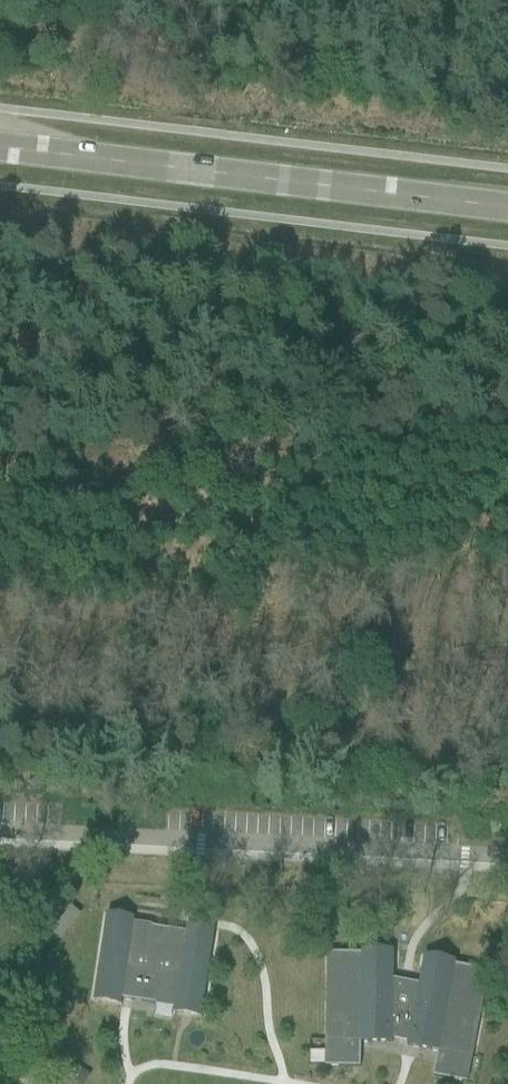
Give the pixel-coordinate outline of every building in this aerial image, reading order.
[(135,918),(108,914),(96,1003),(121,1007),(122,1000),(175,1008),(174,1015),(201,1019),(215,931),(188,926),(187,933),(134,925),(135,918)] [(393,1043),(393,1038),(408,1041),(407,1046),(438,1052),(433,1077),(467,1083),(468,1082),(467,1082),(488,973),(489,973),(489,972),(456,965),(457,961),(455,961),(452,976),(423,970),(426,955),(425,955),(419,985),(394,980),(394,951),(393,951),(393,966),(362,965),(363,950),(361,950),(361,954),(328,953),(328,955),(329,955),(327,1066),(326,1066),(326,1067),(361,1068),(361,1043),(393,1043)]
